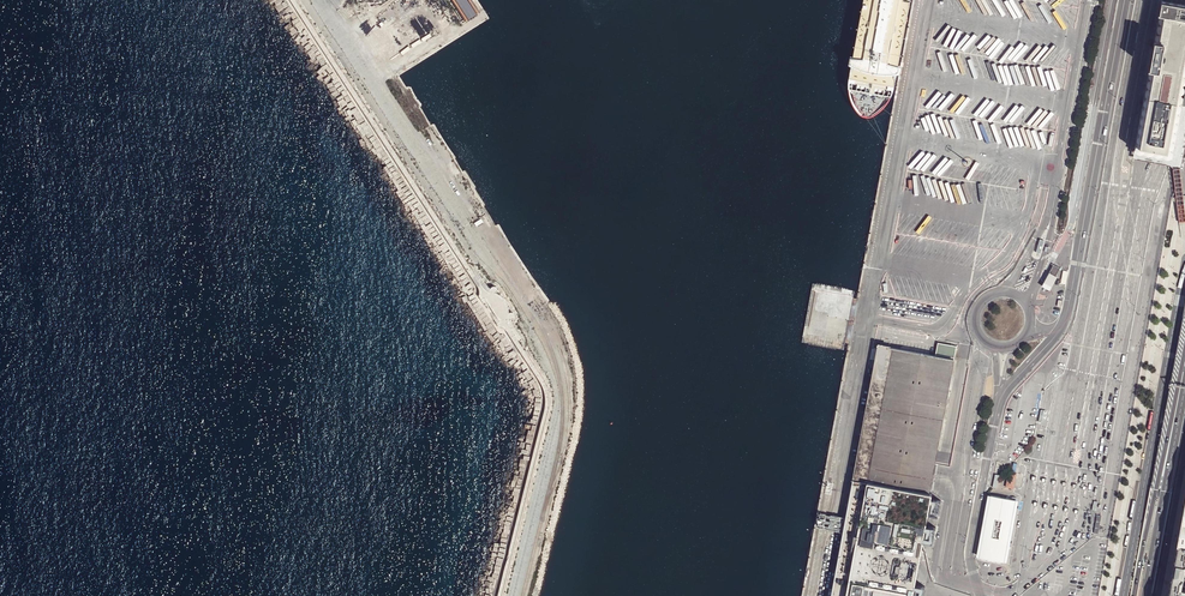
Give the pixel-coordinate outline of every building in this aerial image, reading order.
[(1184,91),(1184,87),(1184,5),(1181,4),(1162,1),(1147,84),(1165,88),(1184,91)] [(1165,88),(1147,84),(1134,152),(1151,155),(1172,159),(1184,91),(1165,88)] [(1184,91),(1172,159),(1151,155),(1134,152),(1133,158),(1149,162),(1172,166),(1178,223),(1184,222),(1179,167),(1184,135),(1184,87),(1184,91)] [(939,343),(937,356),(955,360),(958,347),(939,343)] [(880,346),(855,478),(928,491),(955,360),(937,356),(880,346)] [(1006,489),(1014,491),(1017,473),(1009,471),(1006,489)] [(855,478),(833,595),(910,595),(912,589),(928,491),(872,481),(855,478)] [(992,495),(981,556),(1005,561),(1016,500),(992,495)] [(1177,544),(1178,544),(1169,592),(1168,592),(1167,595),(1184,595),(1184,588),(1181,587),(1184,569),(1184,502),(1177,544)]
